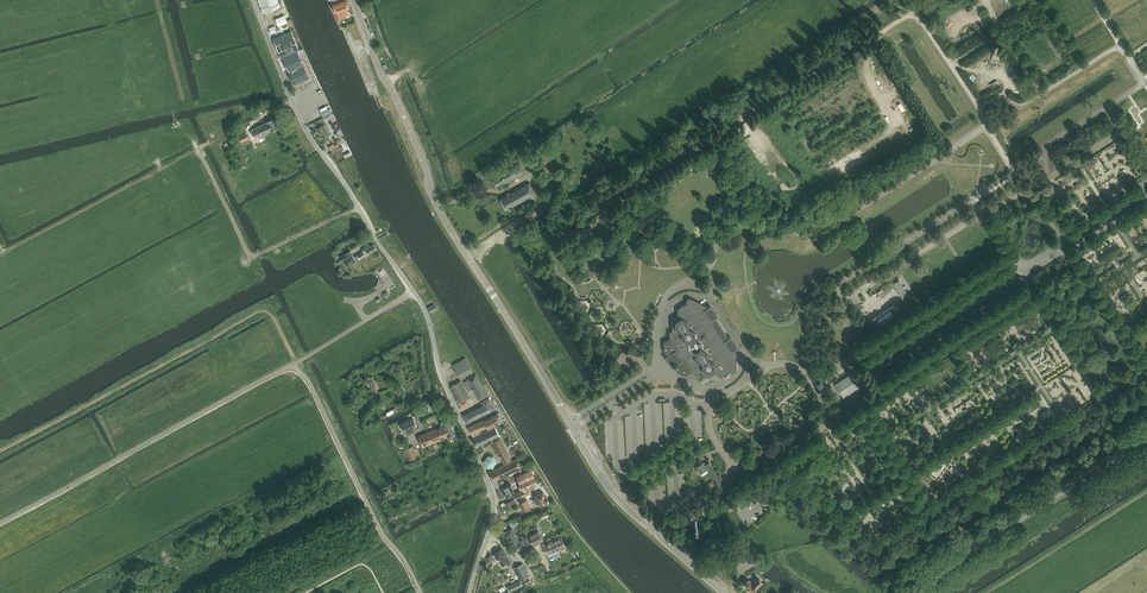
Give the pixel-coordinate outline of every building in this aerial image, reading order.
[(278,0),(258,0),(263,13),(280,7),(278,0)] [(350,8),(347,0),(339,0),(337,1),(332,3),(339,19),(345,17),(343,11),(350,8)] [(284,15),(275,19),(278,26),(288,22),(284,15)] [(273,39),(281,57),(299,50),(292,32),(273,39)] [(291,79),(294,86),(301,83),(302,85),(306,84),(304,81),(311,78),(309,72),(303,58),(296,61),(292,53),(282,58),(288,72),(291,79)] [(321,112),(323,117),(332,112),(330,108),(327,109),(321,112)] [(268,132),(277,128),(273,120),(251,130),(255,138),(263,135),(265,135),(267,134),(268,132)] [(331,133),(324,123),(316,128),(323,138),(331,133)] [(247,131),(239,134),(243,145),(251,142),(247,131)] [(278,134),(261,141),(265,151),(282,144),(278,134)] [(337,143),(334,145),(333,144),(329,146),(333,152),(340,147),(337,143)] [(549,158),(546,154),(543,148),(534,153),(541,165),(550,160),(549,158)] [(530,158),(525,163),(529,169),(535,167),(536,161),(530,158)] [(497,188),(525,173),(519,163),(492,178),(497,188)] [(542,176),(536,179),(542,190),(548,186),(552,184),(550,180),(546,174),(542,176)] [(506,209),(535,193),(529,183),(511,193),(510,192),(507,194),(506,195),(500,199),(506,209)] [(1119,186),(1106,195),(1109,200),(1122,191),(1119,186)] [(550,201),(561,193),(558,189),(545,198),(547,201),(549,200),(550,201)] [(369,245),(365,248),(366,249),(358,254),(360,258),(365,255),(365,254),(368,253),(368,254),(377,249),(374,244),(370,246),(369,245)] [(347,266),(357,261),(350,251),(346,253),(348,256),(343,259),(347,266)] [(899,281),(893,285),(903,299),(909,295),(899,281)] [(879,291),(884,297),(889,293),(885,287),(879,291)] [(900,309),(913,301),(909,295),(903,299),(896,303),(900,309)] [(726,340),(713,320),(717,317),(716,317),(709,307),(710,307),(710,306),(705,309),(693,303),(687,307),(684,305),(681,307),(681,317),(675,321),(675,329),(670,332),(669,333),(670,340),(664,343),(664,351),(668,357),(669,357),(668,356),(671,354),(677,364),(674,366),(674,365),(673,365),(677,371),(684,375),(690,371),(697,374),(699,372),(709,377),(715,373),(715,370),(721,373),(733,365),(732,351),(737,348),(736,348),(729,338),(731,338),(730,337),(726,340)] [(428,308),(429,308),(431,313),(437,309),(434,304),(428,308)] [(881,325),(898,313),(893,305),(875,316),(881,325)] [(473,371),(465,358),(453,365),(460,378),(473,371)] [(472,388),(479,400),(488,396),(476,374),(467,379),(468,380),(464,382),(469,391),(472,388)] [(851,374),(835,384),(843,397),(859,387),(851,374)] [(655,390),(673,390),(672,379),(655,379),(655,390)] [(374,381),(373,381),(369,382),(374,396),(379,394),(374,381)] [(465,390),(461,381),(451,386),(456,395),(460,402),(469,397),(465,390)] [(481,401),(483,405),(488,412),(495,408),(489,397),(481,401)] [(467,423),(488,412),(483,405),(463,415),(467,423)] [(491,417),(484,421),(487,429),(500,422),(500,423),(503,421),(498,413),(494,415),(493,415),(491,416),(491,417)] [(417,427),(413,418),(401,424),(404,432),(417,427)] [(456,433),(450,419),(441,423),(442,426),(447,437),(456,433)] [(483,420),(474,424),(478,433),(487,429),(484,421),(483,420)] [(474,424),(469,426),(473,436),(478,433),(474,424)] [(447,437),(442,426),(418,436),(422,447),(447,437)] [(492,439),(504,463),(511,460),(500,436),(495,427),(472,438),(477,448),(481,446),(481,445),(487,442),(488,442),(490,441),(491,440),(492,439)] [(992,453),(1007,445),(1004,440),(989,447),(992,453)] [(413,446),(406,449),(409,459),(417,456),(413,446)] [(487,466),(491,466),(494,465),(496,462),(494,456),(488,456),(485,461),(487,466)] [(503,477),(521,468),(516,459),(489,472),(494,481),(503,477)] [(869,470),(866,464),(864,466),(861,460),(859,461),(865,473),(869,470)] [(708,468),(708,469),(712,466),(709,462),(706,464),(705,462),(703,463),(702,462),(699,465),(697,461),(694,463),(700,473),(708,468)] [(528,487),(537,483),(533,474),(533,473),(532,471),(531,471),(531,470),(523,473),(520,475),(516,476),(521,486),(518,487),(520,490),(515,493),(513,493),(516,500),(530,493),(528,487)] [(729,489),(724,480),(720,474),(714,477),(724,493),(729,489)] [(515,493),(511,484),(502,488),(503,491),(504,494),(505,494),(506,497),(513,493),(515,493)] [(549,501),(546,496),(545,497),(543,492),(535,495),(537,498),(534,500),(536,505),(539,503),(540,505),(545,503),(546,504),(549,503),(548,501),(549,501)] [(531,507),(527,499),(520,503),(524,511),(531,507)] [(513,527),(504,532),(511,547),(521,543),(519,539),(513,527)] [(538,530),(528,534),(533,545),(543,540),(538,530)] [(521,543),(511,547),(513,552),(523,548),(524,550),(529,547),(530,549),(534,546),(533,545),(528,534),(519,539),(521,543)] [(545,544),(541,545),(543,549),(542,549),(544,553),(545,553),(545,554),(547,553),(548,555),(565,547),(561,537),(545,544)] [(749,546),(741,551),(749,564),(758,558),(749,546)] [(502,547),(494,553),(503,566),(506,563),(508,566),(510,566),(512,564),(512,563),(510,560),(511,560),(502,547)] [(515,567),(514,568),(517,574),(526,570),(523,564),(515,567)] [(526,570),(517,574),(520,580),(529,576),(526,570)] [(757,588),(762,582),(758,577),(756,579),(755,577),(751,581),(751,580),(750,581),(749,580),(744,585),(747,587),(746,588),(749,590),(752,592),(757,588)] [(522,585),(520,580),(507,587),(509,591),(522,585)]
